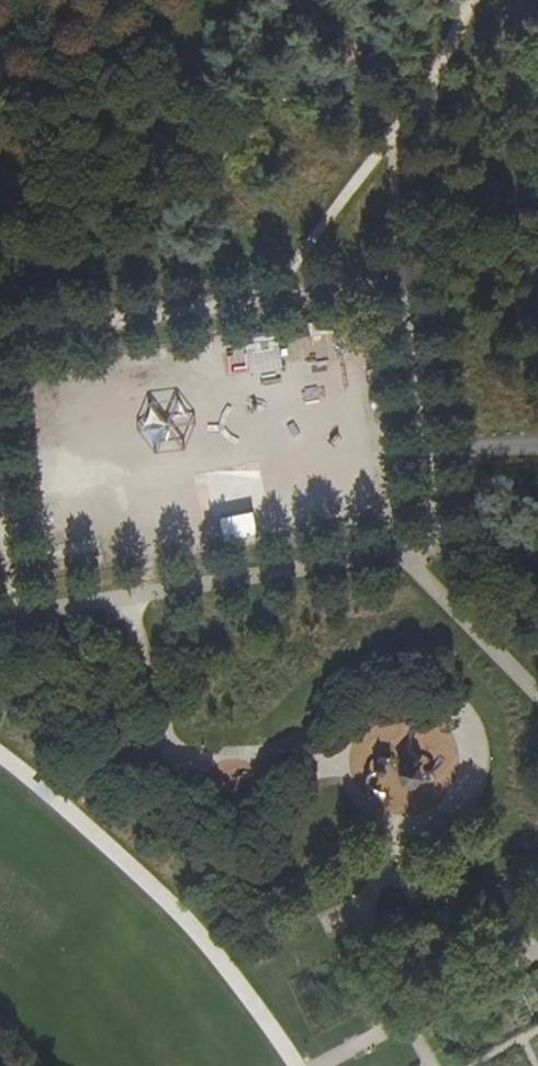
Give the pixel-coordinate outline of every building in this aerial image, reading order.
[(371,772),(379,792),(399,784),(390,764),(371,772)]
